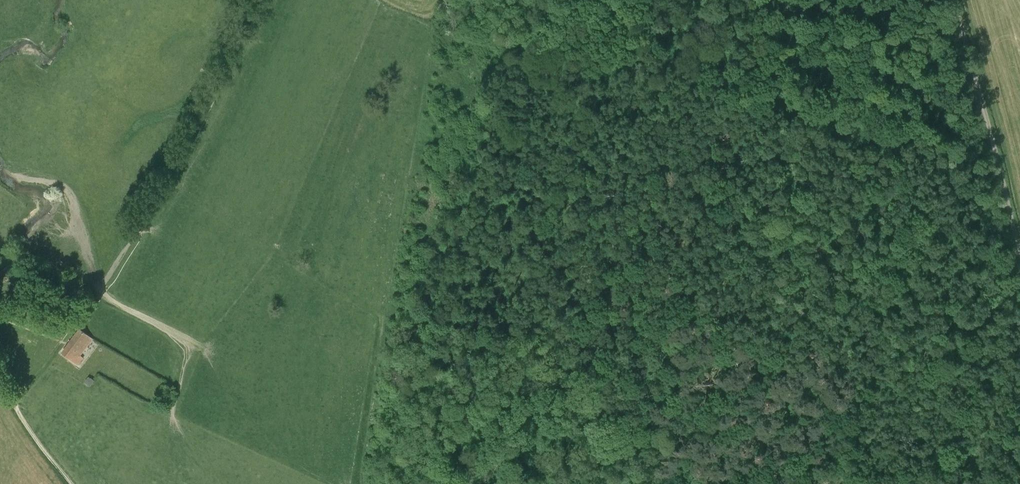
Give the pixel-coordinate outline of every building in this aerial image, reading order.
[(79,355),(92,339),(80,330),(62,353),(77,364),(82,357),(79,355)] [(84,382),(90,386),(94,380),(88,376),(84,382)]
